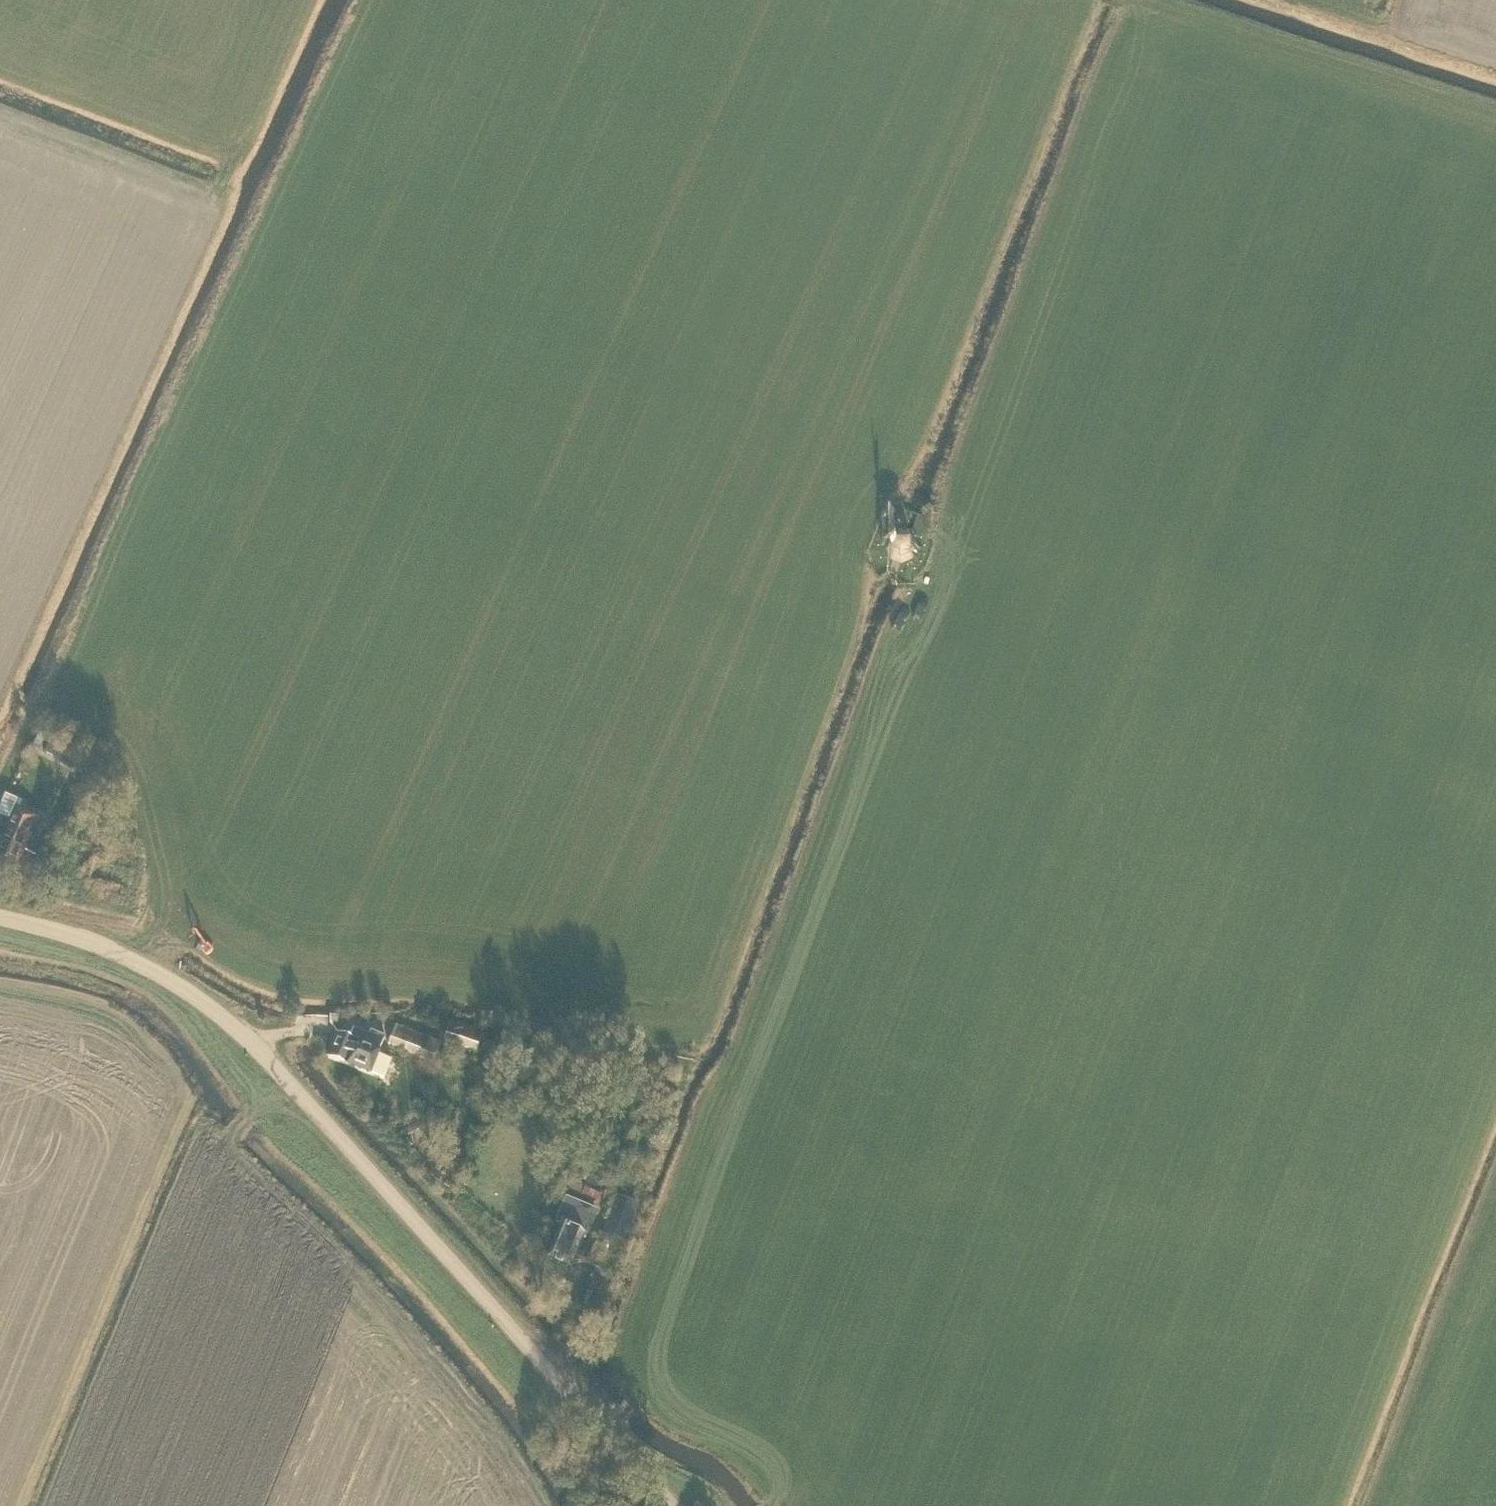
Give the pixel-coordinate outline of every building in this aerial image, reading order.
[(915,548),(911,540),(912,540),(911,539),(910,539),(902,536),(901,536),(893,540),(892,541),(889,549),(888,549),(889,551),(893,559),(892,559),(893,560),(894,560),(901,562),(901,563),(903,562),(911,559),(912,558),(915,549),(916,549),(915,548)] [(40,751),(47,737),(39,732),(32,747),(40,751)] [(72,769),(79,757),(72,753),(70,756),(49,744),(44,753),(72,769)] [(5,797),(0,809),(0,816),(10,821),(0,844),(0,869),(25,880),(35,856),(24,851),(38,819),(18,811),(21,804),(5,797)] [(339,1026),(338,1016),(292,1015),(292,1026),(339,1026)] [(482,1034),(451,1023),(444,1040),(476,1050),(482,1034)] [(441,1043),(396,1025),(388,1045),(433,1062),(441,1043)] [(360,1033),(357,1041),(338,1034),(328,1058),(384,1080),(391,1061),(378,1056),(385,1037),(371,1031),(369,1036),(360,1033)] [(589,1080),(593,1069),(585,1066),(585,1064),(577,1061),(573,1074),(589,1080)] [(623,1082),(624,1073),(611,1071),(609,1080),(623,1082)] [(561,1188),(582,1196),(597,1202),(605,1183),(569,1168),(561,1188)] [(612,1172),(606,1187),(614,1190),(620,1176),(612,1172)] [(547,1259),(570,1269),(586,1229),(588,1230),(595,1212),(567,1200),(557,1223),(561,1225),(547,1259)] [(589,1264),(612,1274),(624,1243),(623,1243),(635,1209),(616,1201),(603,1235),(600,1234),(589,1264)]
